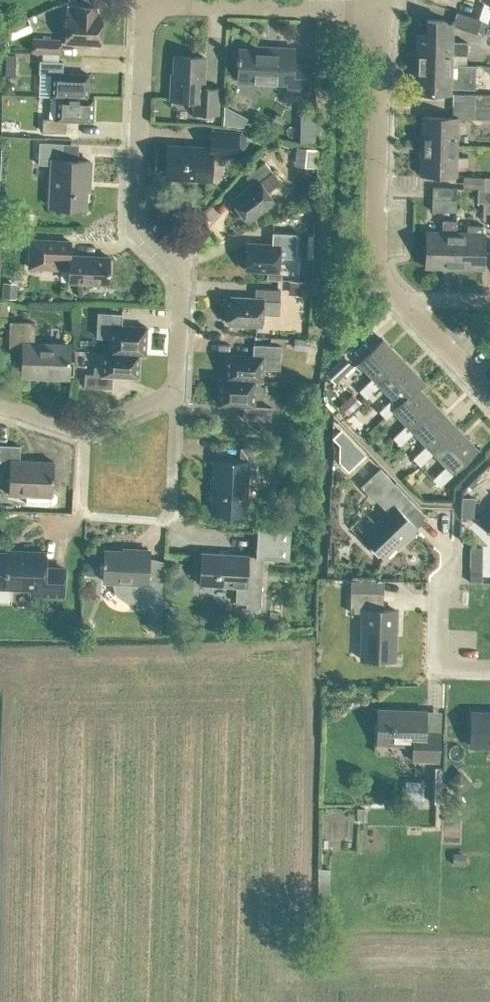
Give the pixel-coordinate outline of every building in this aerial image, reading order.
[(82,5),(81,14),(66,14),(65,42),(100,43),(102,15),(95,15),(95,6),(82,5)] [(489,34),(489,22),(486,21),(467,14),(463,26),(489,34)] [(416,33),(415,62),(451,64),(452,53),(467,54),(467,41),(452,41),(453,22),(445,22),(445,19),(426,19),(426,34),(416,33)] [(21,28),(18,20),(5,25),(11,38),(18,35),(21,28)] [(32,36),(31,51),(61,53),(62,38),(32,36)] [(288,83),(287,88),(309,89),(310,64),(293,63),(294,47),(265,46),(265,49),(239,48),(237,80),(288,83)] [(174,55),(173,81),(171,81),(170,98),(193,99),(193,111),(217,113),(219,88),(203,87),(204,57),(174,55)] [(87,97),(87,96),(89,74),(62,72),(63,60),(39,59),(39,72),(52,73),(50,96),(56,96),(56,95),(87,97)] [(451,64),(415,62),(414,92),(450,93),(450,87),(475,88),(475,65),(451,64)] [(474,105),(489,106),(489,94),(474,93),(474,105)] [(56,95),(56,96),(55,118),(42,117),(42,130),(65,131),(66,119),(92,121),(93,97),(87,96),(87,97),(56,95)] [(474,105),(474,117),(489,118),(489,106),(474,105)] [(302,107),(301,140),(316,140),(316,107),(302,107)] [(422,115),(421,144),(457,146),(458,117),(422,115)] [(210,179),(211,154),(236,156),(237,132),(211,130),(210,147),(168,145),(166,176),(210,179)] [(89,181),(90,160),(64,159),(64,143),(39,142),(38,163),(51,164),(49,205),(85,207),(86,181),(89,181)] [(457,146),(421,144),(420,174),(456,175),(457,146)] [(296,146),(294,164),(317,167),(319,149),(296,146)] [(280,181),(271,171),(264,161),(245,176),(251,183),(231,199),(247,220),(273,200),(266,191),(280,181)] [(431,210),(455,211),(456,187),(432,186),(431,210)] [(483,188),(477,188),(477,202),(483,202),(483,212),(489,212),(489,188),(483,188)] [(442,219),(442,231),(426,230),(425,266),(454,267),(455,220),(442,219)] [(455,220),(454,267),(483,268),(484,232),(482,232),(482,225),(467,225),(467,231),(455,231),(455,220)] [(297,233),(272,231),(271,243),(246,242),(245,268),(278,270),(279,256),(295,257),(297,233)] [(312,247),(313,233),(299,233),(299,247),(312,247)] [(70,241),(43,239),(30,239),(29,266),(69,268),(69,282),(109,284),(110,256),(69,254),(70,241)] [(288,279),(288,294),(303,294),(304,280),(288,279)] [(16,299),(16,286),(2,285),(1,299),(16,299)] [(262,313),(279,314),(280,288),(255,287),(255,297),(229,295),(228,322),(261,324),(262,313)] [(139,353),(139,354),(145,354),(147,326),(121,325),(122,313),(98,312),(98,325),(111,325),(109,351),(139,353)] [(7,347),(23,348),(22,376),(68,378),(69,343),(34,342),(34,321),(8,320),(7,347)] [(294,336),(292,348),(316,350),(317,338),(294,336)] [(378,383),(403,359),(383,338),(358,362),(372,377),(359,390),(366,397),(379,384),(378,383)] [(226,354),(226,376),(226,377),(256,379),(262,379),(263,367),(280,368),(281,344),(253,343),(253,355),(226,354)] [(112,375),(138,376),(139,354),(139,353),(109,351),(103,351),(102,365),(93,365),(93,374),(85,373),(84,385),(111,387),(112,375)] [(326,372),(335,382),(353,365),(344,355),(326,372)] [(423,380),(403,359),(378,383),(379,384),(392,397),(379,410),(386,418),(393,411),(393,410),(417,386),(423,380)] [(226,376),(220,376),(218,404),(244,405),(243,417),(271,419),(272,406),(254,405),(256,379),(226,377),(226,376)] [(437,407),(417,386),(393,410),(393,411),(406,424),(393,436),(400,444),(413,431),(412,430),(437,407)] [(457,427),(437,407),(412,430),(413,431),(426,444),(413,457),(420,465),(433,452),(432,451),(457,427)] [(477,448),(457,427),(432,451),(433,452),(446,465),(433,478),(440,485),(453,472),(452,471),(477,448)] [(346,469),(363,453),(338,428),(330,436),(336,443),(336,459),(346,469)] [(52,489),(53,460),(19,459),(20,445),(0,444),(0,479),(12,479),(11,494),(26,494),(26,502),(51,504),(56,500),(56,494),(52,489)] [(245,513),(247,471),(269,472),(270,448),(240,447),(239,461),(215,460),(213,512),(245,513)] [(387,511),(363,534),(384,556),(402,538),(404,540),(416,528),(400,511),(411,500),(377,465),(357,484),(372,500),(375,497),(387,511)] [(474,517),(474,497),(461,496),(460,516),(474,517)] [(479,518),(489,530),(489,508),(479,518)] [(476,543),(475,575),(487,576),(487,543),(476,543)] [(136,600),(136,606),(147,607),(160,607),(160,605),(162,576),(147,574),(149,550),(131,549),(131,551),(105,550),(103,580),(113,581),(117,593),(126,599),(136,600)] [(32,594),(63,595),(64,567),(45,566),(45,551),(21,550),(21,552),(0,551),(0,586),(32,587),(32,594)] [(257,607),(257,603),(260,603),(261,575),(246,574),(247,554),(201,551),(199,583),(236,586),(235,602),(246,602),(246,606),(248,610),(255,610),(257,607)] [(95,562),(83,562),(82,573),(94,574),(95,562)] [(396,609),(376,609),(377,580),(351,579),(350,611),(362,611),(360,658),(394,659),(396,609)] [(159,628),(159,631),(171,631),(172,616),(168,616),(168,605),(160,605),(160,607),(159,628)] [(159,628),(160,607),(147,607),(146,627),(159,628)] [(413,743),(412,759),(438,760),(439,730),(424,730),(425,710),(378,708),(377,742),(413,743)] [(472,711),(471,745),(489,746),(489,712),(472,711)] [(432,766),(431,786),(431,802),(441,802),(442,766),(432,766)] [(405,780),(405,798),(422,799),(423,780),(405,780)] [(316,925),(329,926),(329,868),(317,868),(316,925)]
